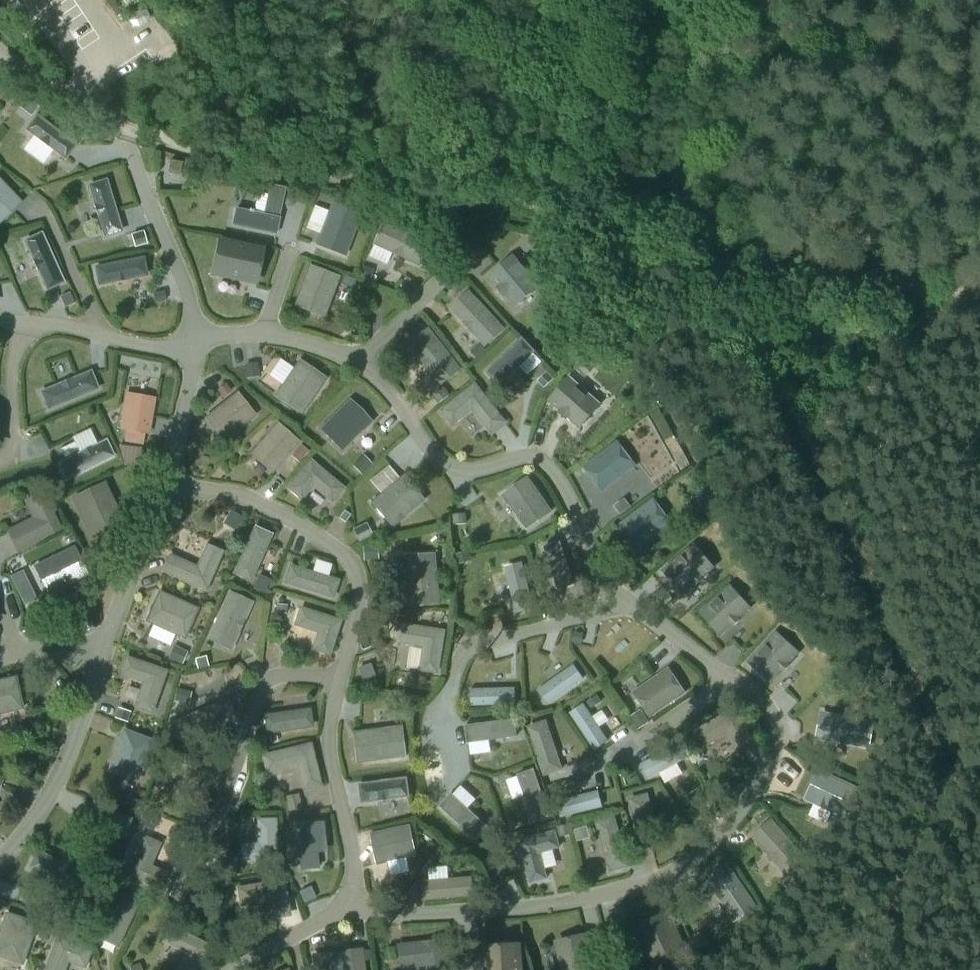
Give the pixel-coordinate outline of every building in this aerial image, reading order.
[(16,112),(9,122),(21,131),(28,122),(16,112)] [(76,144),(37,115),(27,129),(39,139),(40,141),(46,146),(49,146),(65,158),(76,144)] [(182,162),(171,160),(169,172),(180,173),(182,162)] [(21,202),(0,180),(0,222),(21,202)] [(106,180),(90,185),(96,204),(95,207),(97,214),(99,216),(105,235),(121,230),(106,180)] [(236,208),(233,225),(276,234),(286,187),(270,184),(264,214),(236,208)] [(373,201),(369,212),(378,215),(382,205),(373,201)] [(329,214),(318,244),(345,254),(359,217),(340,209),(339,207),(333,205),(331,206),(328,212),(329,214)] [(433,242),(383,220),(372,244),(422,266),(433,242)] [(144,230),(132,234),(135,246),(147,243),(144,230)] [(41,234),(26,241),(34,259),(33,261),(37,269),(39,270),(47,288),(63,281),(41,234)] [(221,243),(215,272),(254,280),(260,251),(221,243)] [(514,255),(491,275),(500,286),(499,287),(505,295),(507,294),(516,306),(540,287),(514,255)] [(143,258),(96,267),(99,284),(115,281),(118,281),(125,280),(127,278),(147,274),(143,258)] [(310,264),(294,305),(325,317),(341,276),(310,264)] [(359,276),(370,281),(374,270),(363,265),(359,276)] [(356,279),(345,274),(341,284),(353,288),(356,279)] [(164,290),(153,293),(155,302),(166,300),(164,290)] [(470,290),(449,309),(485,347),(505,328),(470,290)] [(70,291),(60,296),(66,308),(76,304),(70,291)] [(462,369),(430,327),(408,344),(440,386),(462,369)] [(534,351),(523,339),(488,372),(499,384),(510,373),(513,373),(519,368),(520,365),(534,351)] [(553,340),(543,349),(550,357),(560,347),(553,340)] [(471,351),(478,358),(486,349),(480,343),(471,351)] [(585,356),(575,368),(586,377),(596,366),(585,356)] [(327,378),(299,359),(275,396),(303,414),(327,378)] [(258,362),(245,364),(246,377),(259,375),(258,362)] [(547,370),(537,379),(545,387),(554,378),(547,370)] [(61,384),(42,392),(49,408),(97,388),(91,372),(72,379),(70,379),(62,382),(61,384)] [(602,404),(570,375),(548,400),(560,411),(559,412),(567,419),(568,418),(580,428),(602,404)] [(476,382),(441,409),(454,426),(473,411),(491,434),(507,421),(476,382)] [(226,383),(218,390),(223,397),(231,391),(226,383)] [(444,386),(434,394),(440,402),(450,394),(444,386)] [(237,391),(205,418),(223,441),(256,415),(237,391)] [(152,398),(132,394),(130,405),(125,405),(121,428),(127,429),(125,441),(143,444),(145,432),(149,433),(152,413),(150,412),(152,398)] [(350,399),(320,429),(342,451),(372,421),(350,399)] [(301,442),(278,422),(250,454),(272,474),(301,442)] [(81,452),(59,462),(67,478),(114,455),(107,440),(92,447),(90,447),(82,450),(81,452)] [(618,440),(584,466),(603,491),(637,466),(618,440)] [(75,442),(61,449),(65,457),(79,450),(75,442)] [(142,447),(118,444),(125,466),(140,459),(142,447)] [(293,457),(299,462),(309,450),(302,445),(293,457)] [(353,465),(362,474),(373,463),(364,455),(353,465)] [(310,458),(286,487),(301,501),(313,487),(332,503),(345,487),(310,458)] [(404,476),(373,502),(392,525),(423,499),(404,476)] [(553,511),(528,476),(502,495),(526,530),(553,511)] [(105,481),(72,496),(92,539),(103,534),(108,547),(131,536),(105,481)] [(57,510),(48,490),(24,500),(32,517),(6,529),(18,552),(62,529),(54,512),(57,510)] [(625,498),(615,505),(621,514),(631,506),(625,498)] [(654,498),(621,523),(639,549),(673,524),(654,498)] [(339,517),(347,523),(353,514),(345,509),(339,517)] [(231,510),(223,523),(235,530),(242,516),(231,510)] [(466,513),(453,514),(454,523),(466,522),(466,513)] [(367,522),(354,529),(359,540),(372,534),(367,522)] [(252,582),(273,533),(254,525),(233,573),(252,582)] [(690,530),(682,525),(676,536),(683,541),(690,530)] [(560,541),(543,546),(557,590),(575,584),(560,541)] [(716,567),(694,542),(662,570),(683,595),(696,585),(696,586),(704,579),(704,578),(716,567)] [(224,551),(206,543),(196,565),(169,553),(162,571),(207,591),(224,551)] [(377,545),(363,546),(364,560),(378,559),(377,545)] [(74,547),(38,565),(47,584),(46,586),(49,592),(51,593),(57,590),(58,588),(87,574),(74,547)] [(472,560),(469,550),(457,553),(460,564),(472,560)] [(436,552),(404,555),(408,607),(441,604),(436,552)] [(524,562),(505,566),(516,612),(535,607),(524,562)] [(334,599),(340,580),(290,564),(284,583),(334,599)] [(23,570),(11,576),(15,586),(28,580),(23,570)] [(259,574),(253,588),(264,593),(270,578),(259,574)] [(730,583),(699,612),(720,636),(733,625),(734,626),(741,620),(740,618),(752,608),(730,583)] [(185,639),(199,608),(159,590),(145,621),(185,639)] [(228,591),(207,639),(232,650),(254,602),(228,591)] [(277,603),(276,612),(287,613),(288,604),(277,603)] [(317,633),(311,651),(331,657),(342,620),(300,606),(294,626),(317,633)] [(446,630),(398,622),(396,643),(423,647),(419,671),(440,674),(446,630)] [(619,674),(653,641),(640,627),(605,659),(619,674)] [(800,652),(776,630),(748,662),(772,684),(783,672),(784,672),(791,665),(789,664),(800,652)] [(575,631),(573,642),(581,644),(583,632),(575,631)] [(174,644),(168,657),(183,663),(188,651),(174,644)] [(133,707),(153,714),(168,670),(126,655),(119,675),(142,683),(133,707)] [(206,656),(196,658),(197,667),(208,666),(206,656)] [(370,663),(358,667),(363,680),(375,676),(370,663)] [(574,665),(538,690),(547,703),(583,678),(574,665)] [(669,668),(633,692),(650,717),(686,693),(669,668)] [(0,679),(0,715),(24,709),(16,676),(0,679)] [(177,687),(174,700),(189,703),(192,691),(177,687)] [(515,688),(471,689),(471,705),(515,704),(515,688)] [(597,694),(588,700),(592,708),(602,702),(597,694)] [(227,698),(170,722),(177,739),(234,715),(227,698)] [(584,703),(570,712),(595,749),(608,740),(584,703)] [(127,721),(131,711),(118,707),(114,717),(127,721)] [(311,707),(263,715),(266,734),(314,727),(311,707)] [(735,707),(693,731),(704,748),(728,735),(740,754),(756,743),(735,707)] [(630,716),(637,726),(648,718),(641,709),(630,716)] [(821,711),(816,738),(870,748),(875,721),(821,711)] [(469,742),(517,736),(515,720),(467,726),(469,742)] [(546,722),(530,727),(545,773),(553,771),(555,772),(561,769),(562,767),(560,761),(558,760),(546,722)] [(404,725),(352,731),(355,763),(408,757),(404,725)] [(124,728),(107,770),(138,783),(155,740),(124,728)] [(297,766),(303,790),(322,786),(311,742),(261,754),(265,774),(297,766)] [(679,744),(642,764),(650,778),(686,758),(679,744)] [(818,768),(804,799),(845,818),(859,787),(818,768)] [(519,774),(535,821),(551,816),(534,769),(519,774)] [(407,778),(359,784),(361,801),(377,799),(379,801),(387,800),(389,798),(409,795),(407,778)] [(691,793),(697,802),(707,795),(701,786),(691,793)] [(598,791),(557,801),(561,817),(602,806),(598,791)] [(649,793),(629,798),(642,850),(662,844),(649,793)] [(477,840),(489,828),(452,794),(441,806),(477,840)] [(130,797),(126,808),(138,813),(142,802),(130,797)] [(299,797),(286,800),(290,813),(302,811),(299,797)] [(77,819),(125,836),(132,816),(84,800),(77,819)] [(767,814),(747,833),(789,876),(808,858),(767,814)] [(143,815),(139,824),(154,830),(158,821),(143,815)] [(595,821),(610,872),(630,866),(615,816),(595,821)] [(278,862),(277,818),(256,818),(257,842),(239,843),(239,863),(278,862)] [(326,836),(324,821),(296,824),(301,869),(318,867),(315,838),(326,836)] [(570,823),(556,827),(559,837),(573,834),(570,823)] [(411,824),(369,832),(375,864),(417,856),(411,824)] [(587,826),(574,829),(577,841),(590,837),(587,826)] [(530,883),(548,878),(542,853),(561,848),(556,829),(518,840),(530,883)] [(143,835),(127,875),(161,890),(169,872),(153,865),(161,843),(143,835)] [(440,848),(432,841),(426,849),(434,856),(440,848)] [(28,868),(79,889),(87,870),(35,850),(28,868)] [(95,853),(88,859),(95,867),(102,862),(95,853)] [(230,855),(223,856),(224,866),(232,865),(230,855)] [(728,862),(706,878),(735,921),(757,906),(728,862)] [(805,881),(811,875),(803,866),(796,872),(805,881)] [(472,876),(421,881),(423,901),(474,896),(472,876)] [(268,902),(271,919),(291,916),(284,878),(237,886),(240,907),(268,902)] [(397,878),(389,889),(398,895),(406,884),(397,878)] [(311,886),(299,891),(304,902),(316,898),(311,886)] [(120,944),(139,902),(121,894),(102,936),(120,944)] [(37,922),(4,912),(0,926),(0,957),(24,965),(37,922)] [(667,916),(640,928),(656,964),(684,952),(667,916)] [(176,969),(178,969),(198,969),(211,945),(172,925),(163,942),(185,953),(176,969)] [(702,931),(691,938),(698,951),(710,945),(702,931)] [(554,941),(561,969),(597,969),(588,932),(554,941)] [(69,963),(86,969),(93,949),(56,936),(44,969),(66,969),(69,963)] [(396,943),(399,968),(425,966),(425,969),(451,969),(448,938),(396,943)] [(488,948),(490,969),(520,969),(518,946),(488,948)] [(312,954),(314,969),(366,969),(365,960),(364,951),(363,948),(312,954)]
